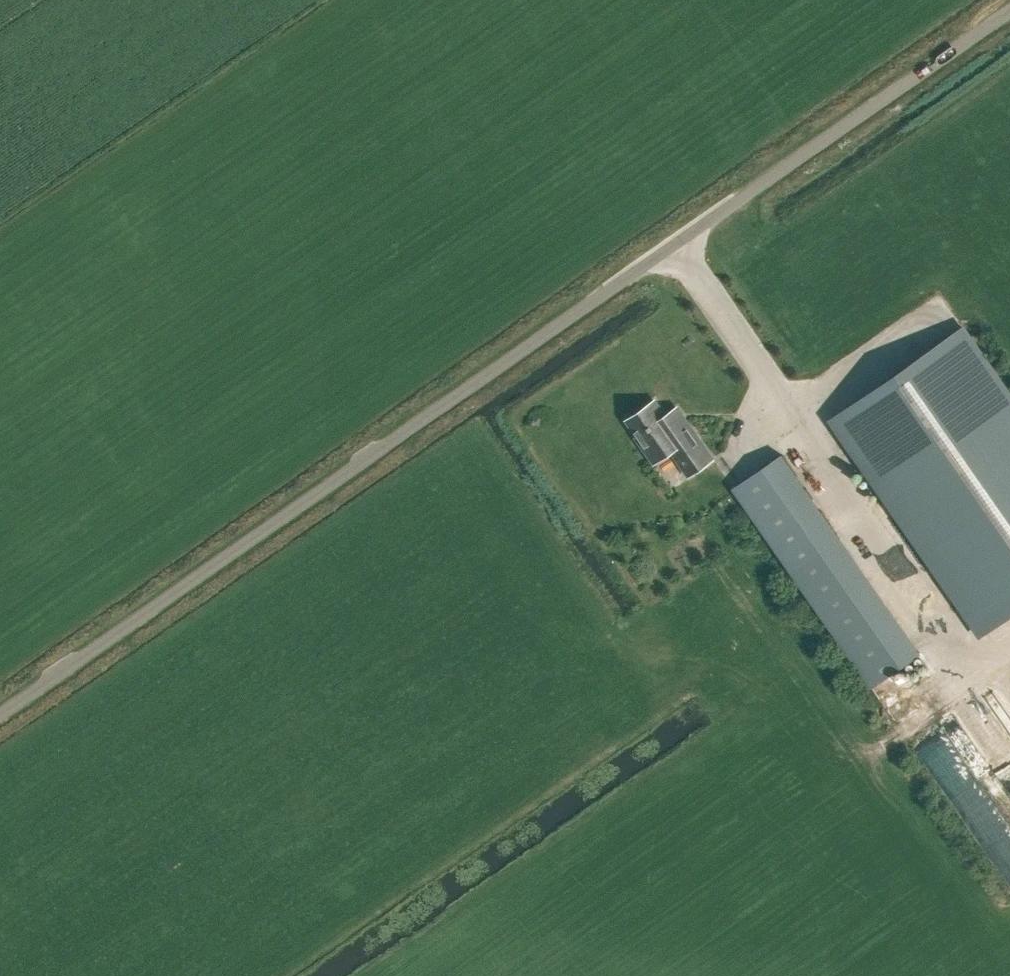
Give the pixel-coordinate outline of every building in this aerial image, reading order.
[(980,634),(1009,614),(1009,395),(963,328),(831,420),(980,634)] [(655,401),(628,420),(644,444),(642,446),(654,462),(671,450),(688,475),(712,459),(694,432),(693,433),(683,441),(655,401)] [(731,488),(870,687),(920,652),(782,455),(731,488)] [(992,698),(966,711),(1002,786),(1009,782),(1009,736),(992,698)] [(944,794),(973,776),(969,769),(983,760),(950,707),(906,734),(944,794)] [(973,774),(981,784),(993,774),(986,764),(973,774)]
